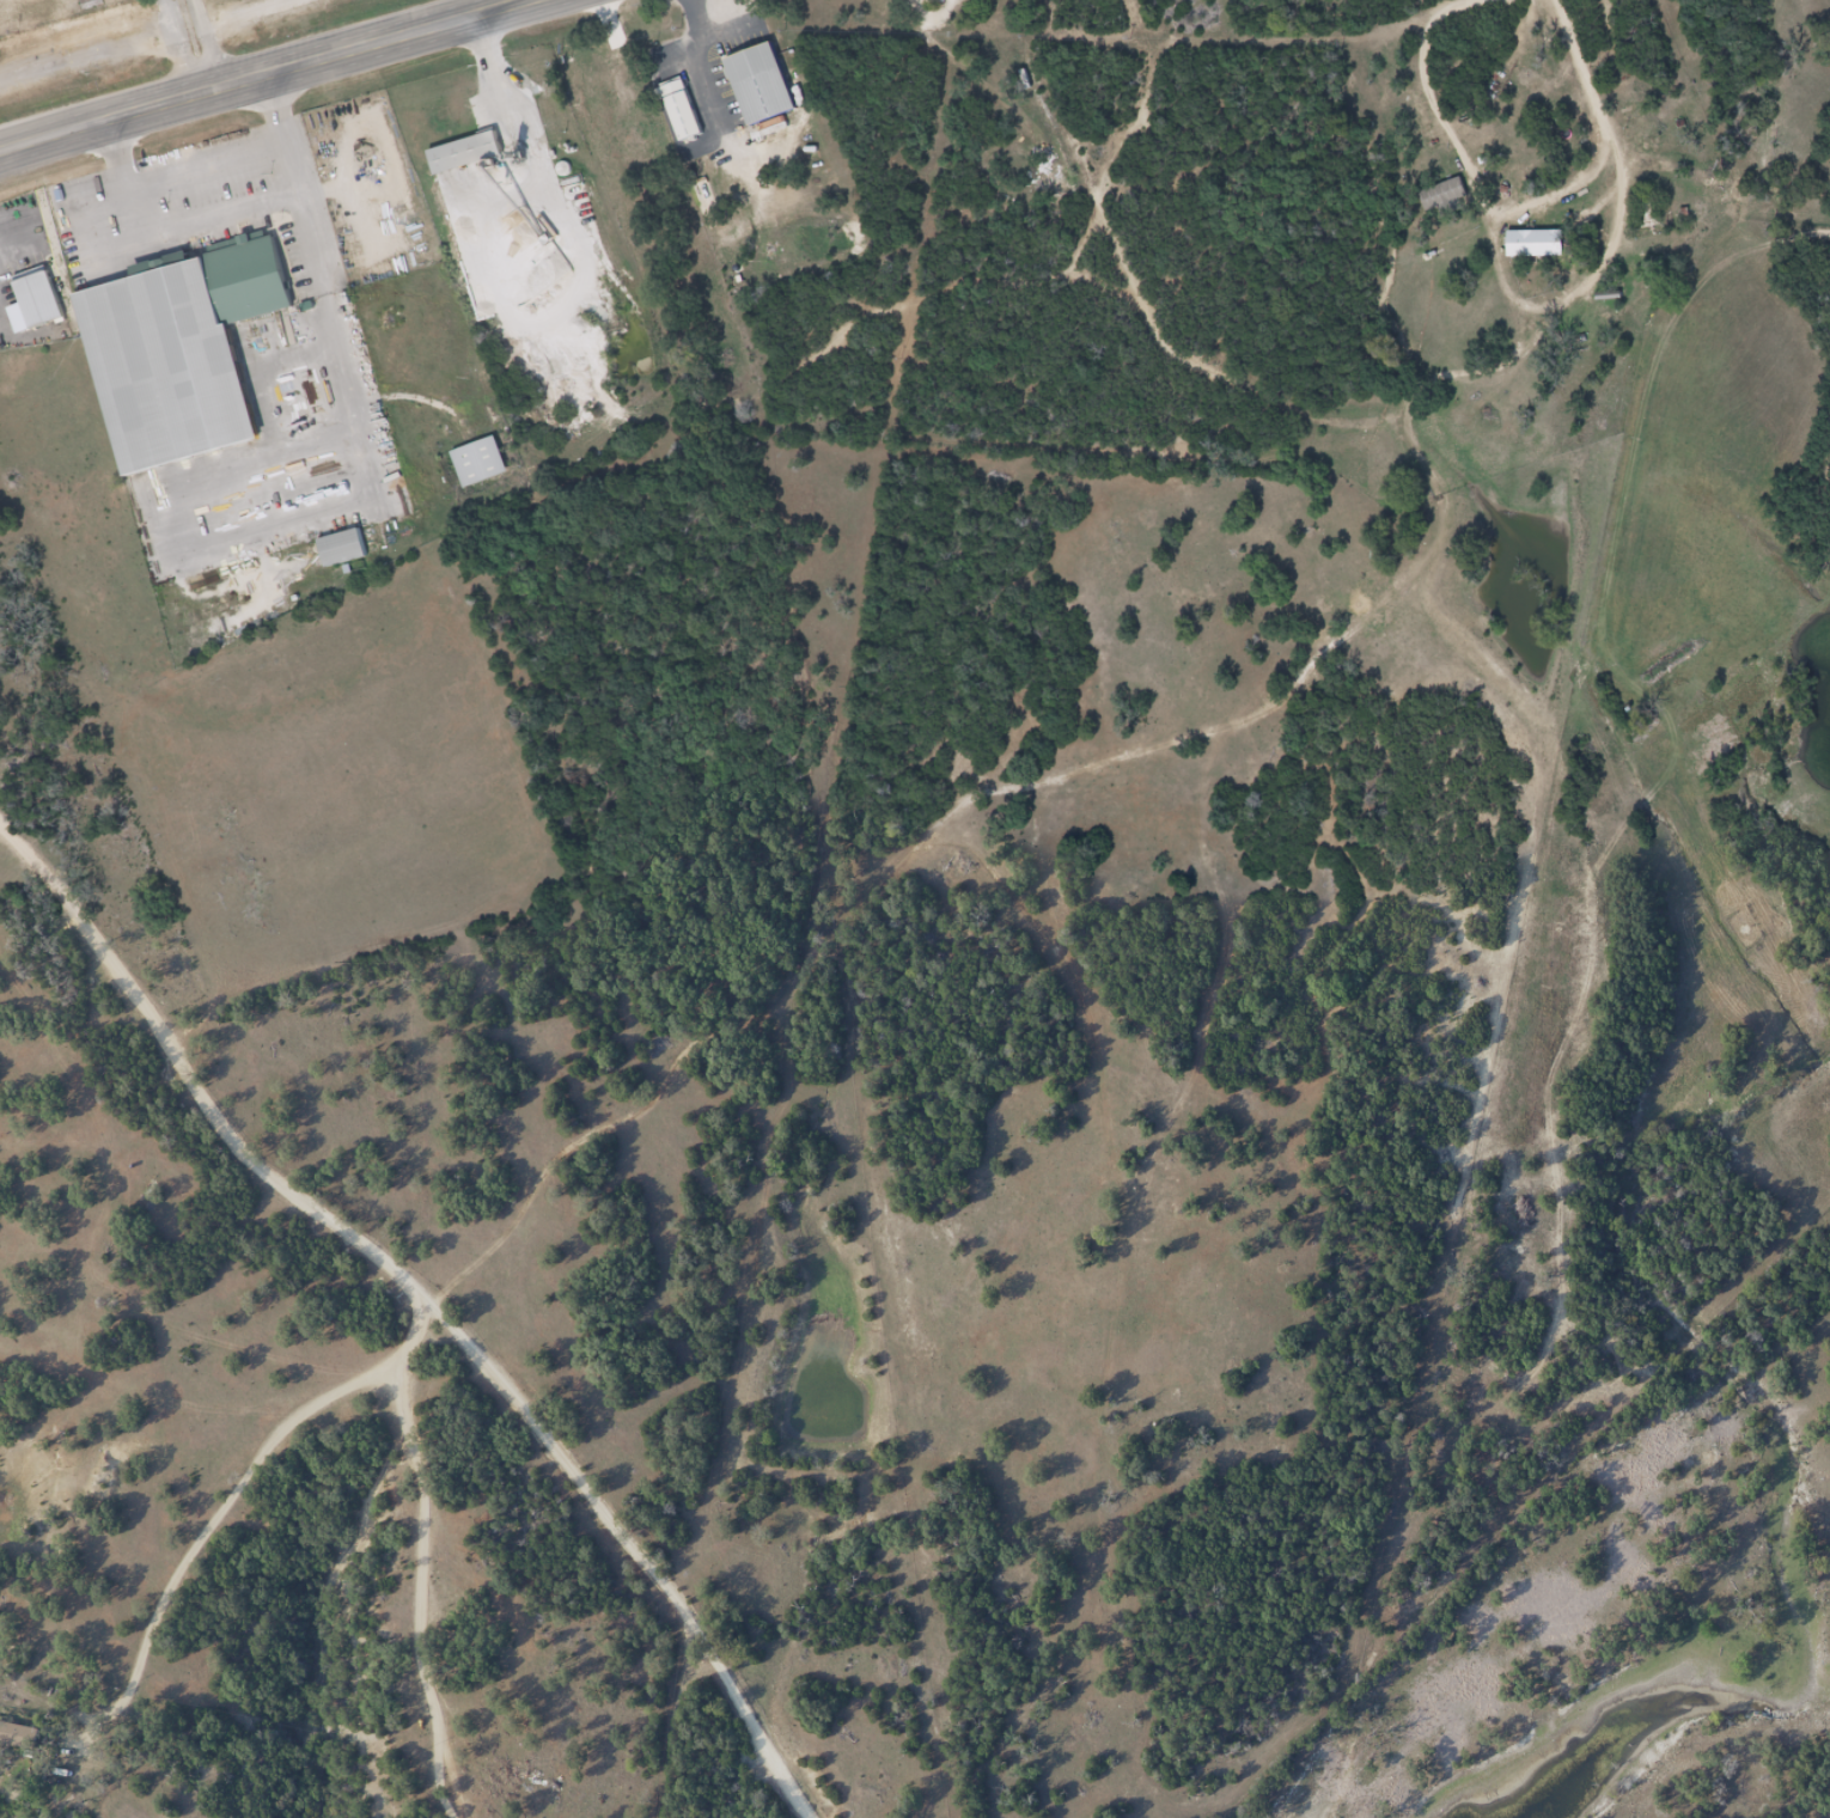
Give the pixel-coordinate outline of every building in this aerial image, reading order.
[(777,50),(731,71),(760,138),(806,117),(777,50)] [(664,93),(687,152),(713,142),(690,83),(664,93)] [(437,159),(445,187),(511,166),(502,139),(437,159)] [(1425,200),(1431,216),(1447,211),(1451,221),(1481,211),(1470,183),(1425,200)] [(1510,237),(1519,257),(1561,239),(1553,219),(1510,237)] [(263,232),(196,251),(197,257),(69,294),(122,477),(252,440),(219,321),(283,303),(263,232)] [(1514,238),(1514,267),(1573,266),(1573,238),(1514,238)] [(20,282),(35,330),(69,319),(54,271),(20,282)] [(459,459),(474,500),(519,483),(505,443),(459,459)] [(327,547),(335,579),(377,568),(370,536),(327,547)] [(0,1721),(0,1743),(40,1750),(43,1728),(0,1721)]
